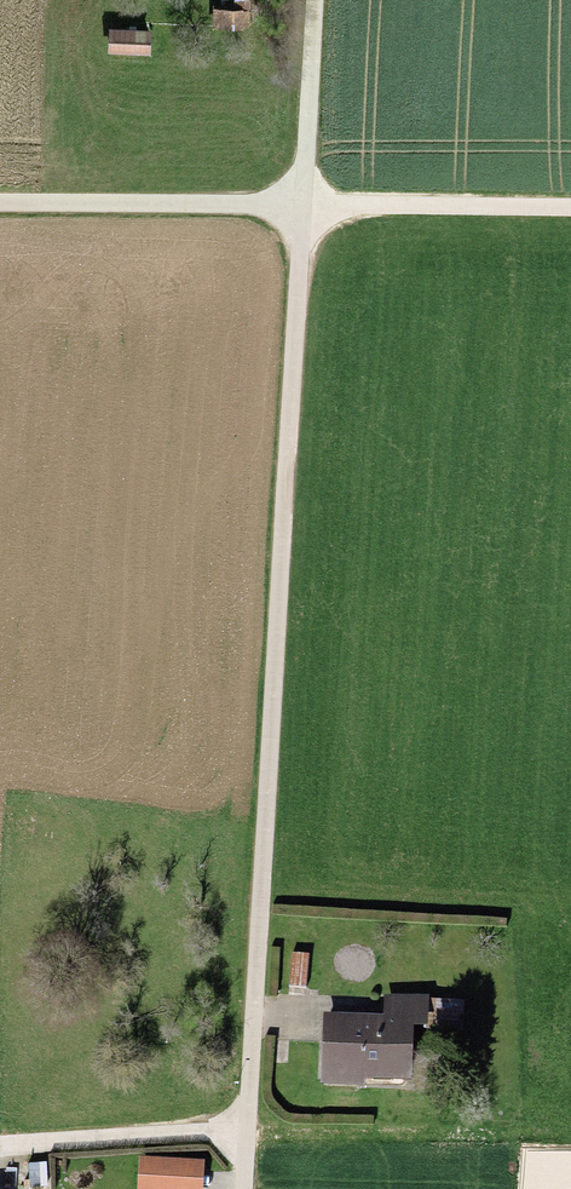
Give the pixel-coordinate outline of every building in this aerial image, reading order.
[(247,13),(215,12),(214,33),(246,34),(247,13)] [(154,36),(113,36),(113,59),(155,59),(154,36)] [(289,955),(288,988),(305,989),(307,956),(289,955)] [(383,1015),(319,1013),(317,1080),(362,1081),(362,1073),(404,1074),(406,1022),(424,1022),(424,1005),(424,999),(384,998),(383,1015)] [(461,1006),(424,1005),(424,1022),(423,1027),(460,1029),(461,1006)]
